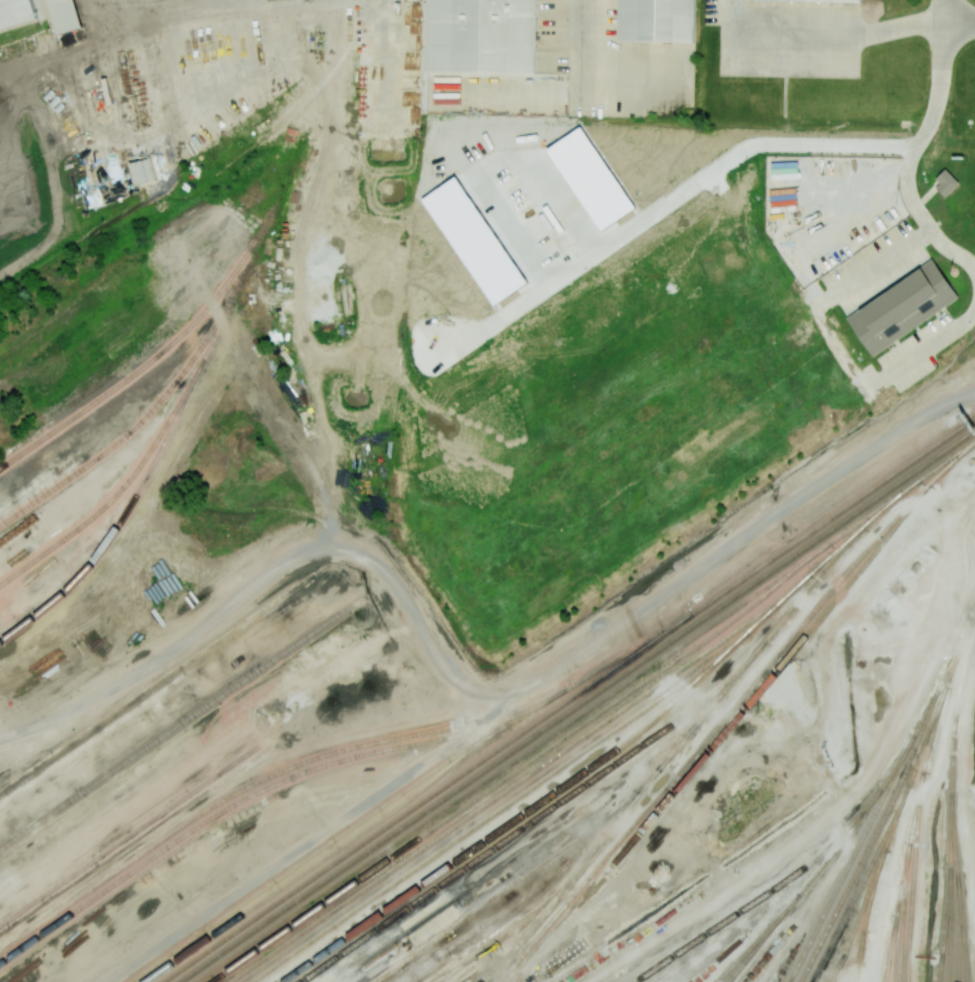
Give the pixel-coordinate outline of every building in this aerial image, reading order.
[(37,19),(0,30),(0,0),(31,0),(37,19)] [(56,33),(46,0),(76,0),(83,25),(56,33)] [(427,71),(428,0),(536,0),(535,73),(427,71)] [(620,40),(621,0),(696,0),(695,41),(620,40)] [(134,185),(155,179),(149,157),(128,163),(134,185)] [(959,183),(946,171),(932,185),(945,198),(959,183)] [(959,300),(935,261),(846,315),(870,355),(959,300)]
